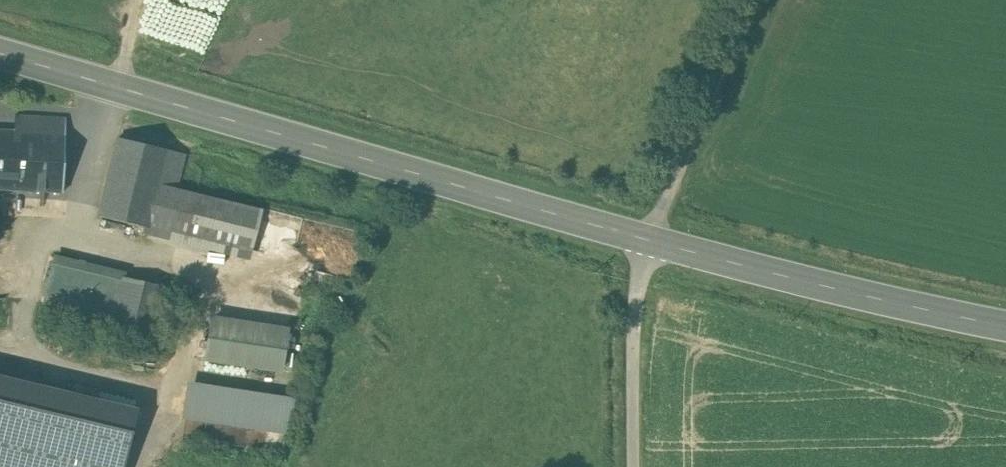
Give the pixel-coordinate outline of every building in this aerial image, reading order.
[(0,130),(0,188),(61,191),(66,115),(15,112),(14,131),(0,130)] [(169,150),(118,137),(99,215),(150,227),(161,183),(169,150)] [(265,210),(161,183),(150,227),(148,234),(253,260),(265,210)] [(148,280),(59,258),(46,308),(136,330),(148,280)] [(293,328),(215,317),(209,359),(287,370),(293,328)] [(296,400),(192,384),(187,416),(291,431),(296,400)] [(0,390),(0,464),(11,466),(121,466),(132,422),(0,390)]
